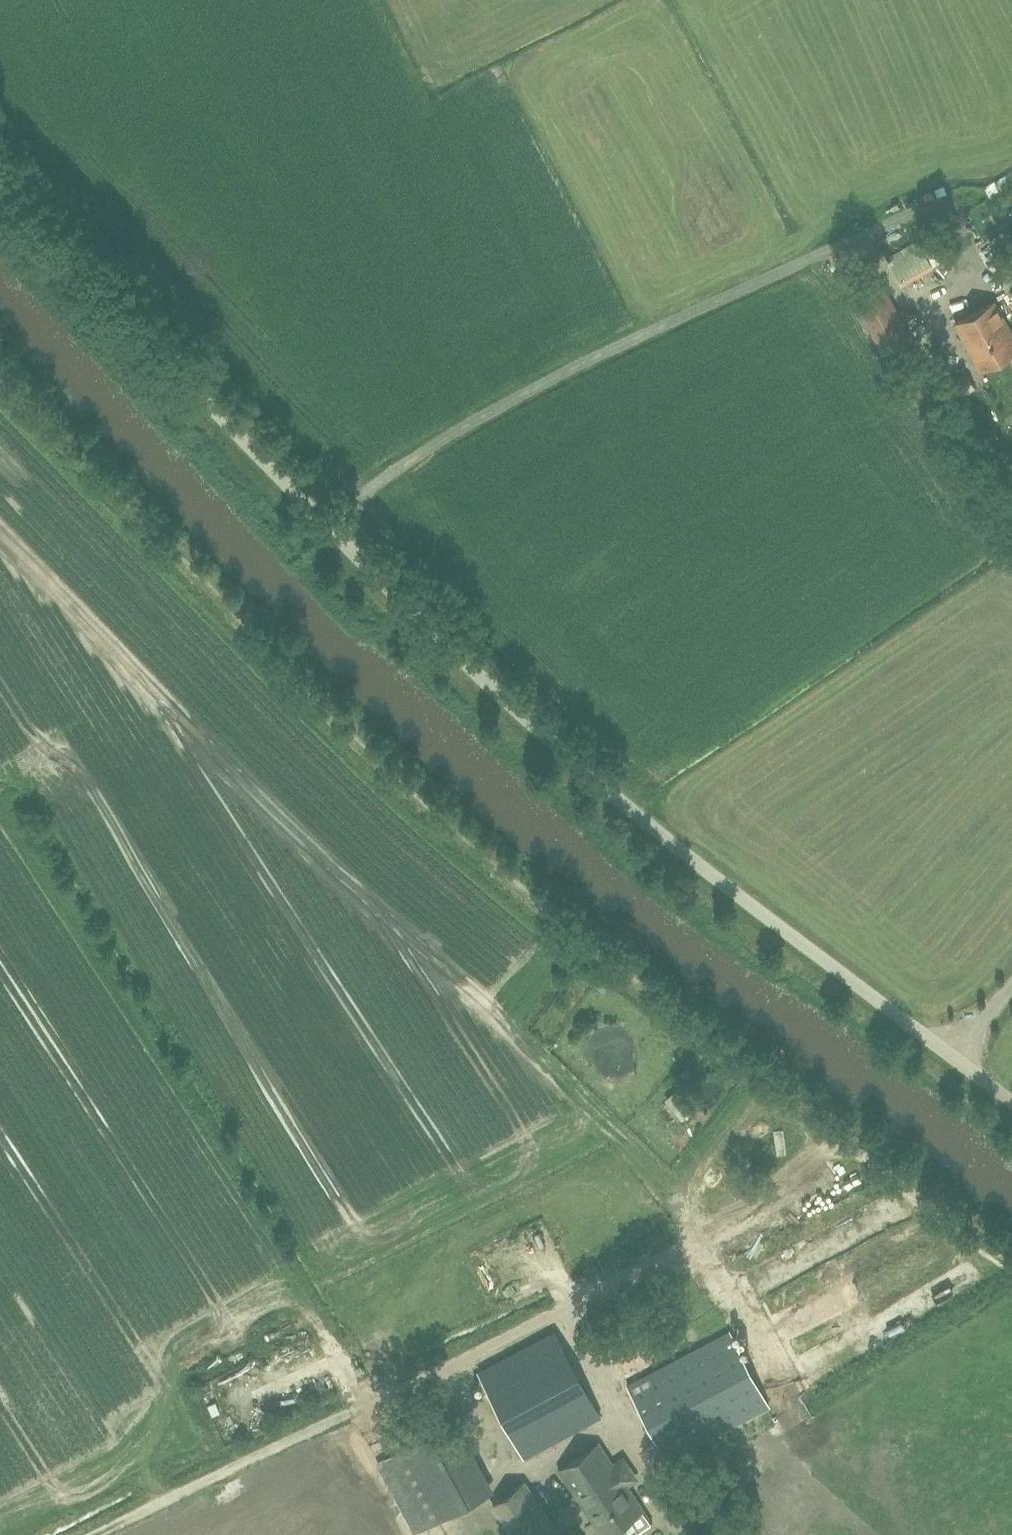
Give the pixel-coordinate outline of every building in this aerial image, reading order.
[(933,262),(922,243),(890,261),(901,280),(933,262)] [(913,338),(884,286),(856,301),(885,354),(913,338)] [(1011,353),(1011,330),(996,302),(958,323),(984,369),(1011,353)] [(939,389),(947,405),(976,389),(967,371),(959,375),(961,378),(939,389)] [(946,406),(932,413),(939,426),(953,418),(946,406)] [(600,1331),(637,1400),(669,1461),(771,1407),(703,1277),(600,1331)] [(926,1307),(940,1301),(936,1290),(921,1296),(926,1307)] [(605,1414),(559,1328),(484,1368),(528,1454),(605,1414)] [(498,1483),(459,1414),(375,1460),(413,1530),(498,1483)] [(629,1484),(637,1478),(635,1475),(623,1457),(614,1463),(601,1443),(561,1471),(604,1534),(608,1534),(646,1510),(629,1484)] [(491,1506),(511,1534),(545,1534),(556,1527),(525,1482),(491,1506)]
